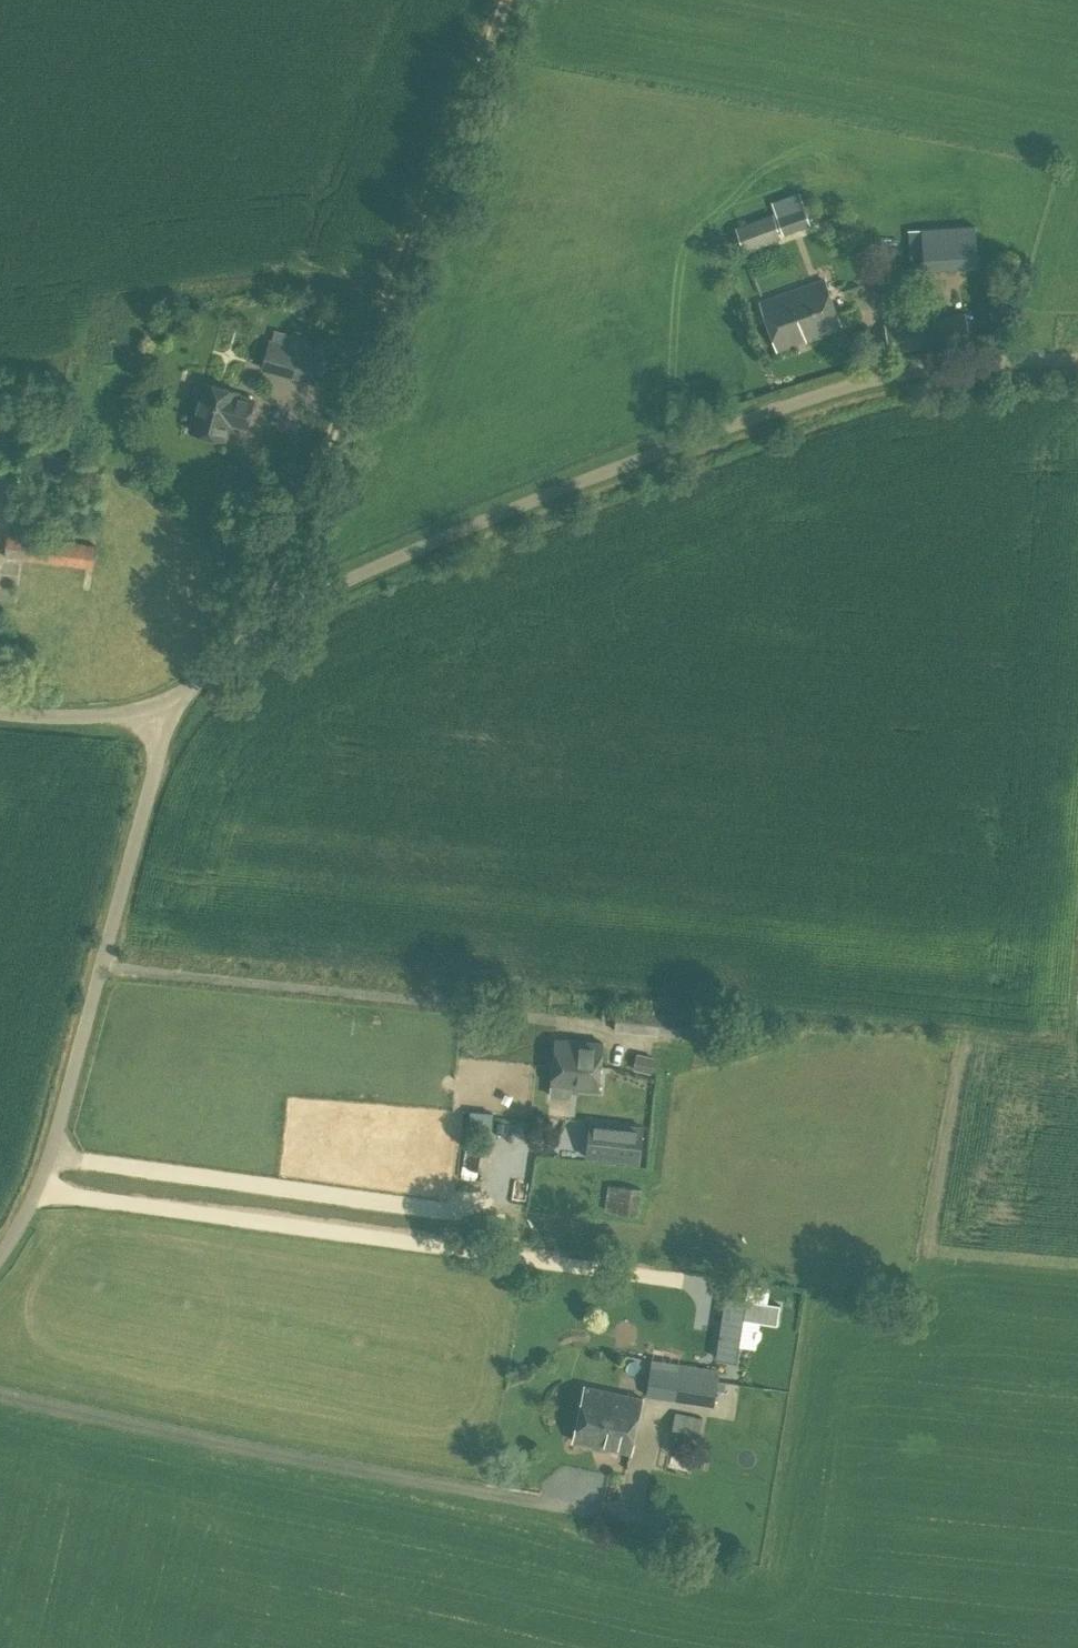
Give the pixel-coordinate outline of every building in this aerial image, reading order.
[(784,234),(811,225),(799,192),(772,201),(784,234)] [(745,252),(782,237),(772,213),(735,228),(745,252)] [(911,269),(980,266),(978,226),(909,229),(911,269)] [(777,349),(804,339),(803,337),(840,324),(824,280),(760,302),(777,349)] [(315,380),(323,354),(306,350),(270,340),(263,365),(315,380)] [(246,426),(254,399),(237,394),(238,391),(203,381),(190,429),(225,439),(230,422),(246,426)] [(94,567),(97,544),(7,533),(5,556),(94,567)] [(603,1042),(556,1038),(551,1096),(572,1098),(572,1092),(578,1092),(579,1091),(599,1092),(603,1042)] [(655,1057),(637,1052),(633,1069),(651,1073),(655,1057)] [(586,1157),(640,1163),(644,1125),(590,1119),(586,1157)] [(638,1215),(641,1189),(608,1184),(604,1210),(638,1215)] [(775,1320),(779,1300),(724,1292),(716,1354),(735,1357),(741,1315),(775,1320)] [(714,1406),(719,1369),(652,1359),(646,1396),(714,1406)] [(631,1453),(643,1396),(585,1384),(573,1441),(631,1453)]
